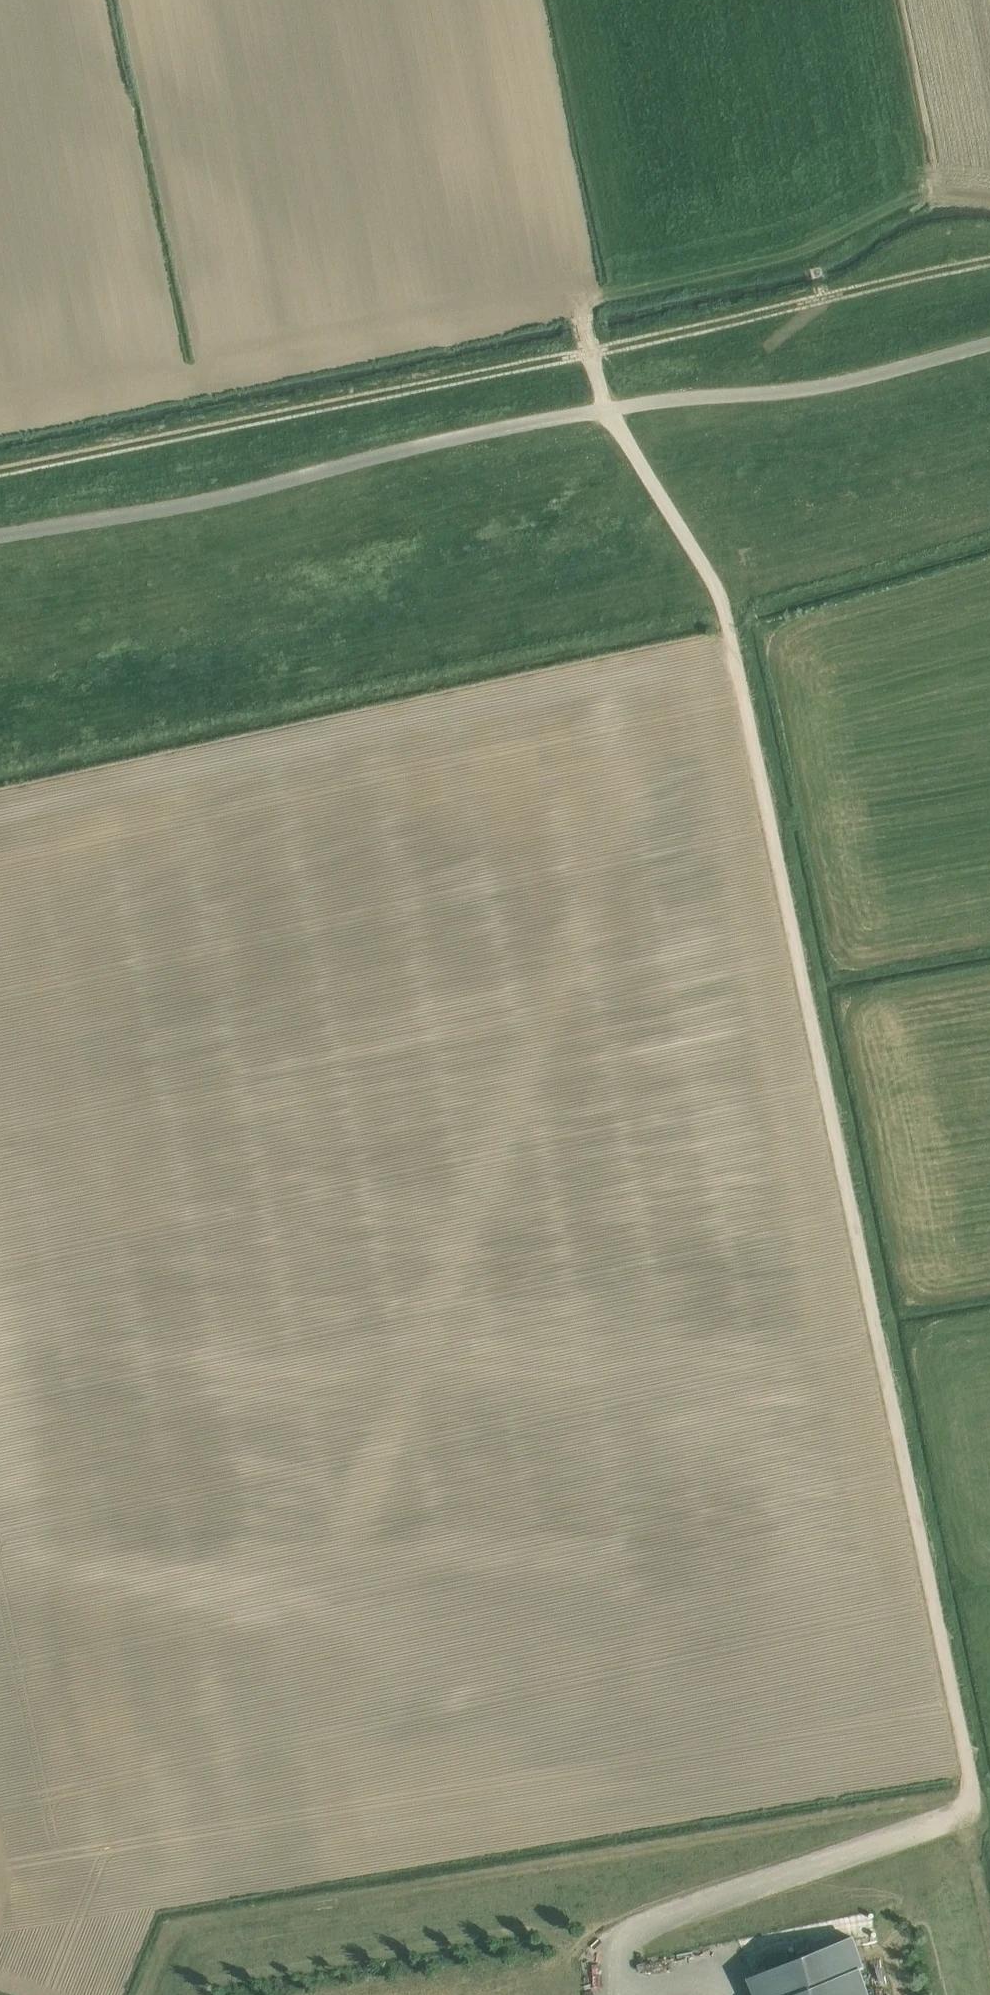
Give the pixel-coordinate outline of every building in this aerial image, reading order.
[(754,1976),(758,1994),(865,1994),(853,1937),(754,1976)]
